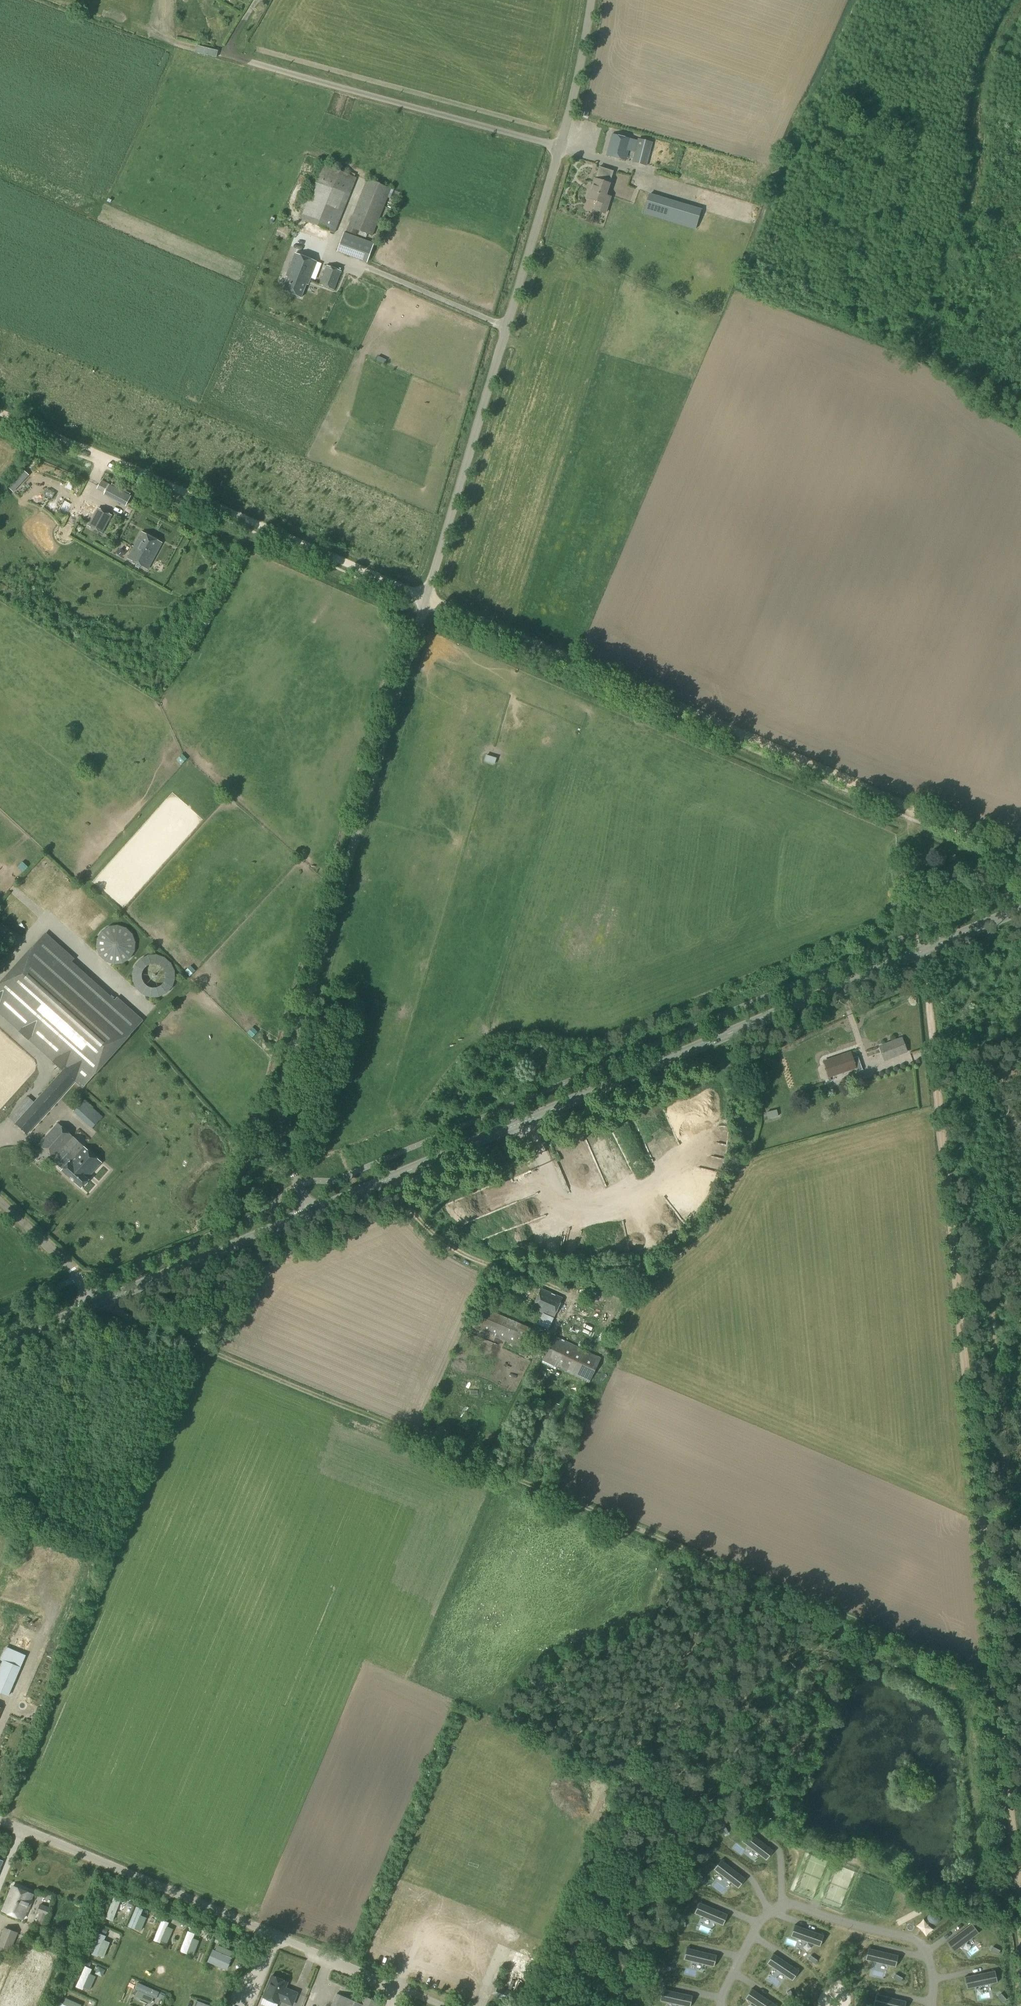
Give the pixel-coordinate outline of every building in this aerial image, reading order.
[(631,139),(611,134),(605,156),(626,161),(631,139)] [(652,143),(638,139),(631,163),(646,166),(652,143)] [(300,220),(334,233),(356,177),(322,164),(315,182),(300,220)] [(605,195),(613,171),(598,167),(594,179),(592,179),(586,198),(596,202),(594,210),(604,214),(610,197),(605,195)] [(371,235),(390,189),(367,179),(346,231),(355,234),(357,230),(371,235)] [(367,263),(374,243),(344,232),(336,252),(367,263)] [(316,262),(294,253),(285,276),(287,277),(282,290),(301,297),(306,284),(308,284),(316,262)] [(334,290),(341,271),(325,265),(318,284),(334,290)] [(23,470),(7,487),(13,493),(29,476),(23,470)] [(109,484),(101,480),(97,489),(104,493),(109,484)] [(109,485),(104,494),(105,495),(119,502),(125,505),(126,506),(130,497),(130,496),(124,493),(109,485)] [(112,516),(97,508),(87,526),(102,534),(112,516)] [(148,569),(162,543),(141,532),(127,558),(148,569)] [(91,915),(81,926),(85,930),(95,919),(91,915)] [(114,964),(123,963),(130,958),(134,951),(135,942),(132,934),(125,928),(117,926),(109,927),(101,932),(97,939),(96,948),(100,956),(106,962),(114,964)] [(69,962),(71,959),(43,934),(0,983),(0,1014),(19,1031),(18,1032),(27,1040),(28,1039),(53,1061),(52,1062),(61,1070),(61,1069),(62,1070),(14,1124),(26,1134),(74,1080),(82,1087),(140,1021),(115,998),(113,1001),(69,962)] [(173,978),(172,973),(171,969),(169,966),(166,962),(163,960),(159,959),(155,958),(151,958),(147,958),(143,960),(140,962),(137,964),(135,968),(133,972),(132,975),(132,979),(133,983),(134,987),(136,990),(139,993),(143,996),(147,998),(150,998),(154,999),(157,998),(161,997),(165,994),(168,992),(170,989),(172,985),(173,982),(173,978)] [(884,1060),(907,1052),(901,1038),(878,1046),(884,1060)] [(852,1058),(850,1052),(824,1061),(829,1077),(855,1068),(856,1072),(862,1069),(857,1056),(852,1058)] [(92,1129),(103,1117),(84,1100),(73,1112),(92,1129)] [(778,1116),(776,1110),(766,1112),(767,1119),(778,1116)] [(62,1170),(83,1146),(57,1123),(39,1144),(54,1157),(52,1160),(62,1170)] [(422,1142),(417,1127),(412,1129),(417,1144),(422,1142)] [(83,1146),(62,1170),(61,1171),(81,1188),(88,1180),(86,1178),(101,1162),(83,1146)] [(521,1192),(539,1184),(535,1174),(517,1182),(521,1192)] [(484,1307),(491,1290),(485,1287),(478,1304),(484,1307)] [(553,1317),(562,1298),(541,1289),(532,1308),(553,1317)] [(520,1347),(528,1327),(480,1307),(472,1328),(520,1347)] [(587,1328),(595,1333),(598,1328),(590,1324),(587,1328)] [(588,1383),(600,1358),(554,1336),(542,1361),(588,1383)] [(519,1347),(517,1352),(526,1356),(528,1351),(519,1347)] [(25,1543),(47,1545),(48,1537),(26,1535),(25,1543)] [(19,1557),(17,1565),(39,1571),(41,1562),(19,1557)] [(63,1579),(57,1594),(63,1596),(68,1581),(63,1579)] [(69,1581),(64,1596),(71,1598),(76,1584),(69,1581)] [(23,1664),(43,1616),(24,1608),(4,1656),(23,1664)] [(20,1668),(2,1660),(0,1665),(0,1694),(8,1697),(20,1668)] [(565,1834),(567,1828),(546,1821),(544,1827),(565,1834)] [(727,1826),(722,1828),(726,1836),(731,1834),(727,1826)] [(572,1830),(569,1846),(576,1847),(578,1839),(583,1840),(584,1833),(572,1830)] [(748,1831),(741,1841),(762,1857),(770,1848),(748,1831)] [(541,1834),(537,1843),(559,1851),(562,1842),(541,1834)] [(557,1858),(558,1851),(534,1847),(533,1855),(557,1858)] [(562,1854),(559,1861),(569,1866),(572,1859),(562,1854)] [(722,1861),(715,1871),(736,1887),(744,1877),(722,1861)] [(566,1873),(567,1865),(557,1864),(556,1872),(566,1873)] [(552,1879),(559,1883),(563,1876),(555,1872),(552,1879)] [(701,1872),(693,1876),(695,1880),(703,1876),(701,1872)] [(548,1889),(556,1893),(559,1885),(551,1882),(548,1889)] [(23,1918),(32,1894),(11,1886),(2,1910),(23,1918)] [(516,1888),(507,1908),(516,1912),(524,1892),(516,1888)] [(526,1915),(533,1894),(525,1891),(518,1912),(526,1915)] [(557,1903),(559,1896),(546,1892),(544,1899),(557,1903)] [(115,1922),(124,1900),(118,1898),(109,1919),(115,1922)] [(725,1913),(701,1903),(696,1914),(721,1924),(725,1913)] [(43,1926),(50,1908),(40,1904),(36,1913),(39,1914),(35,1923),(43,1926)] [(139,1908),(133,1927),(144,1931),(149,1918),(145,1917),(147,1910),(139,1908)] [(536,1917),(543,1921),(547,1913),(540,1909),(536,1917)] [(165,1920),(157,1943),(164,1945),(172,1923),(165,1920)] [(972,1926),(951,1943),(958,1952),(980,1936),(972,1926)] [(17,1933),(4,1927),(0,1937),(0,1947),(10,1951),(17,1933)] [(800,1927),(796,1938),(821,1947),(825,1936),(800,1927)] [(184,1953),(191,1955),(198,1934),(191,1932),(184,1953)] [(873,1936),(871,1948),(897,1953),(899,1942),(873,1936)] [(96,1955),(107,1959),(113,1943),(102,1939),(96,1955)] [(715,1954),(688,1948),(686,1960),(712,1966),(715,1954)] [(798,1970),(775,1954),(769,1964),(791,1980),(798,1970)] [(813,1954),(808,1956),(812,1964),(816,1962),(813,1954)] [(664,1962),(660,1966),(667,1972),(670,1968),(664,1962)] [(87,1990),(94,1969),(87,1967),(80,1987),(87,1990)] [(874,1968),(866,1972),(869,1977),(876,1973),(874,1968)] [(993,1971),(967,1976),(969,1988),(995,1983),(993,1971)] [(207,1975),(204,1982),(210,1985),(213,1978),(207,1975)] [(287,1982),(272,1975),(262,1997),(278,2004),(280,2001),(292,2005),(297,1993),(285,1988),(287,1982)] [(162,2000),(164,1994),(142,1984),(139,1990),(162,2000)] [(521,1996),(498,1986),(493,1997),(515,2005),(517,2005),(521,1996)] [(680,1993),(654,1987),(651,1999),(678,2005),(680,1993)] [(746,2000),(756,2005),(774,2005),(775,2004),(753,1990),(746,2000)] [(878,1993),(875,2005),(880,2005),(903,2005),(904,1999),(878,1993)] [(999,1993),(995,1996),(1000,2003),(1004,2000),(999,1993)] [(341,1995),(336,2005),(378,2005),(380,2003),(362,1995),(359,2003),(341,1995)] [(800,1995),(797,1999),(804,2004),(807,2000),(800,1995)]
